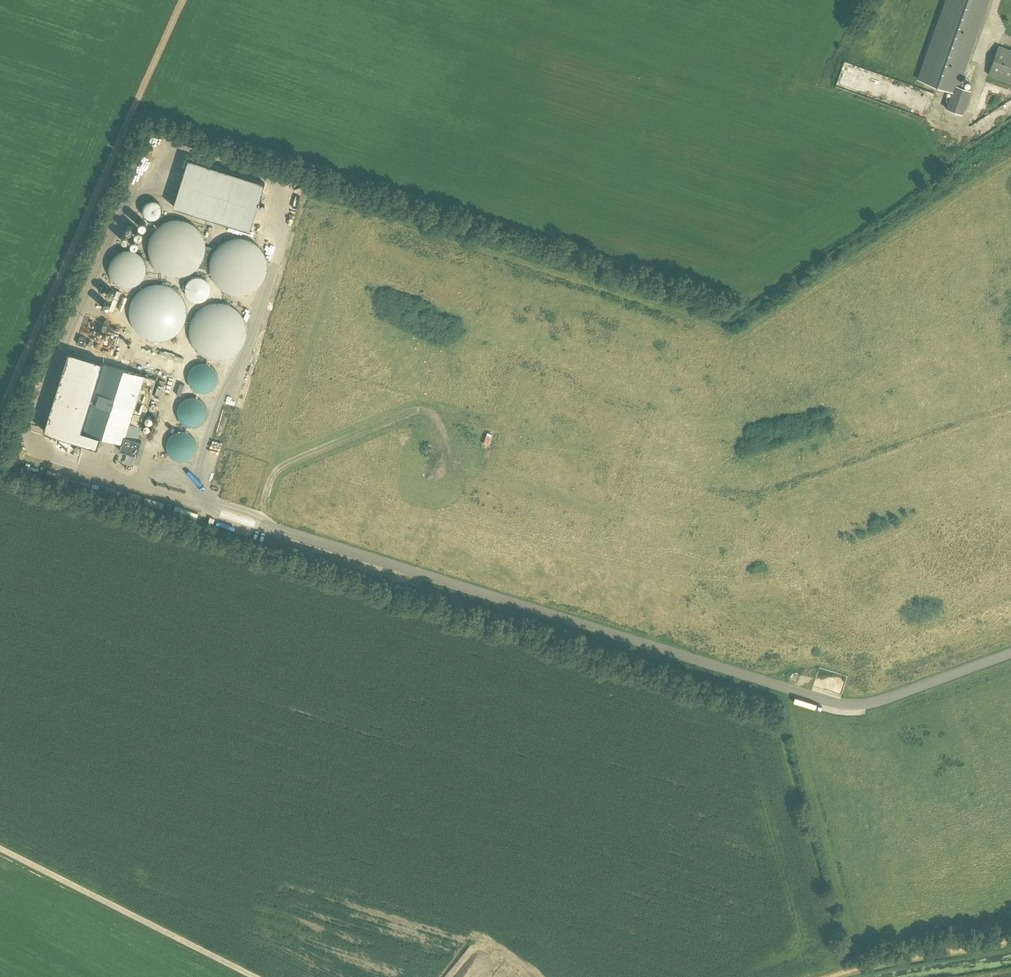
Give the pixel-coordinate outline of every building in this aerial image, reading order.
[(952,90),(945,108),(962,114),(970,90),(959,86),(989,0),(945,0),(918,78),(952,90)] [(999,46),(988,74),(1010,83),(1010,50),(999,46)] [(174,206),(250,230),(265,183),(188,159),(174,206)] [(148,245),(148,247),(148,250),(149,252),(149,255),(150,257),(151,259),(152,262),(153,264),(155,266),(156,267),(158,269),(160,271),(162,272),(164,273),(167,274),(169,275),(171,275),(174,276),(176,276),(179,276),(181,275),(184,275),(186,274),(188,273),(191,272),(193,271),(195,269),(196,267),(198,266),(200,264),(201,262),(202,259),(203,257),(204,255),(204,252),(205,250),(205,247),(205,245),(204,243),(204,240),(203,238),(202,236),(201,233),(200,231),(198,229),(196,227),(195,226),(193,224),(191,223),(188,222),(186,221),(184,220),(181,220),(179,219),(176,219),(174,219),(171,220),(169,220),(167,221),(164,222),(162,223),(160,224),(158,226),(156,228),(155,229),(153,231),(152,233),(151,236),(150,238),(149,240),(149,243),(148,245)] [(210,263),(210,266),(210,268),(210,271),(211,273),(212,276),(213,278),(214,280),(215,282),(217,284),(218,286),(220,288),(222,289),(224,290),(226,291),(229,292),(231,293),(233,294),(236,294),(238,294),(241,294),(243,294),(246,293),(248,292),(250,291),(252,290),(254,289),(256,288),(258,286),(260,284),(261,282),(263,280),(264,278),(265,276),(266,273),(266,271),(266,268),(266,266),(266,263),(266,261),(266,259),(265,256),(264,254),(263,252),(261,250),(260,248),(258,246),(256,244),(254,243),(252,241),(250,240),(248,239),(246,239),(243,238),(241,238),(238,238),(236,238),(233,238),(231,239),(229,239),(226,240),(224,241),(222,243),(220,244),(218,246),(217,248),(215,250),(214,252),(213,254),(212,256),(211,259),(210,261),(210,263)] [(109,266),(109,268),(109,269),(109,271),(109,272),(110,274),(110,276),(111,277),(112,278),(113,280),(114,281),(115,282),(117,283),(118,284),(119,284),(121,285),(122,286),(124,286),(126,286),(127,286),(129,286),(130,286),(132,286),(133,285),(135,284),(136,284),(138,283),(139,282),(140,281),(141,280),(142,278),(143,277),(144,276),(145,274),(145,272),(145,271),(146,269),(146,268),(146,266),(145,265),(145,263),(145,261),(144,260),(143,258),(142,257),(141,256),(140,255),(139,254),(138,253),(136,252),(135,251),(133,250),(132,250),(130,250),(129,249),(127,249),(126,249),(124,250),(122,250),(121,250),(119,251),(118,252),(117,253),(115,254),(114,255),(113,256),(112,257),(111,258),(110,260),(110,261),(109,263),(109,265),(109,266)] [(185,288),(185,289),(185,290),(186,291),(186,292),(186,293),(186,294),(187,295),(188,296),(189,297),(190,298),(191,299),(192,300),(193,300),(194,300),(195,301),(197,301),(198,301),(199,301),(200,301),(201,300),(202,300),(203,300),(204,299),(205,299),(205,298),(206,297),(207,296),(208,296),(208,295),(209,294),(209,293),(209,292),(210,291),(210,290),(210,289),(210,288),(210,286),(209,285),(209,284),(209,283),(208,282),(207,281),(206,280),(205,279),(204,278),(203,277),(202,277),(201,277),(200,276),(199,276),(198,276),(197,276),(195,276),(194,277),(193,277),(192,277),(191,278),(191,279),(190,279),(189,280),(188,281),(188,282),(187,282),(186,283),(186,284),(186,285),(186,286),(185,288)] [(158,340),(160,340),(163,340),(165,339),(167,339),(170,338),(172,336),(174,335),(176,334),(178,332),(180,330),(181,328),(182,326),(184,324),(184,322),(185,319),(186,317),(186,314),(186,312),(186,309),(186,307),(185,304),(184,302),(184,300),(182,298),(181,295),(180,293),(178,292),(176,290),(174,288),(172,287),(170,286),(167,285),(165,284),(163,284),(160,283),(158,283),(155,283),(153,284),(150,284),(148,285),(146,286),(143,287),(141,288),(139,290),(138,292),(136,293),(134,295),(133,298),(132,300),(131,302),(130,304),(130,307),(129,309),(129,312),(129,314),(130,317),(130,319),(131,322),(132,324),(133,326),(134,328),(136,330),(138,332),(139,334),(141,335),(143,336),(146,338),(148,339),(150,339),(153,340),(155,340),(158,340)] [(121,289),(116,299),(122,301),(126,291),(121,289)] [(217,360),(220,359),(222,359),(225,359),(227,358),(229,357),(232,356),(234,354),(236,353),(238,351),(239,349),(241,347),(242,345),(244,343),(244,341),(245,338),(246,336),(246,333),(246,331),(246,328),(246,326),(245,323),(244,321),(244,318),(242,316),(241,314),(239,312),(238,310),(236,308),(234,307),(232,306),(229,304),(227,303),(225,303),(222,302),(220,302),(217,302),(215,302),(212,302),(210,303),(207,303),(205,304),(203,306),(201,307),(199,308),(197,310),(195,312),(193,314),(192,316),(191,318),(190,321),(189,323),(189,326),(188,328),(188,331),(188,333),(189,336),(189,338),(190,340),(191,343),(192,345),(193,347),(195,349),(197,351),(199,353),(201,354),(203,356),(205,357),(207,358),(210,359),(212,359),(215,359),(217,360)] [(82,431),(103,362),(69,351),(44,432),(96,448),(99,436),(82,431)] [(156,379),(103,362),(82,431),(122,443),(120,450),(138,455),(142,441),(138,439),(156,379)] [(204,394),(205,393),(206,393),(208,393),(209,392),(210,392),(211,391),(212,390),(213,389),(214,388),(215,387),(216,386),(217,384),(217,383),(217,382),(218,380),(218,379),(218,378),(218,376),(217,375),(217,374),(216,372),(216,371),(215,370),(214,369),(213,368),(212,367),(211,366),(210,365),(209,365),(207,364),(206,364),(205,364),(203,363),(202,363),(201,364),(199,364),(198,364),(197,365),(195,365),(194,366),(193,367),(192,368),(191,369),(190,370),(189,371),(189,372),(188,373),(188,375),(188,376),(187,377),(187,379),(187,380),(188,381),(188,383),(188,384),(189,385),(190,387),(190,388),(191,389),(192,390),(193,391),(194,391),(196,392),(197,393),(198,393),(200,393),(201,394),(202,394),(204,394)] [(192,427),(193,427),(195,427),(196,427),(197,426),(198,426),(200,425),(201,425),(202,424),(203,423),(203,422),(204,421),(205,420),(206,419),(206,417),(206,416),(207,415),(207,414),(207,412),(207,411),(207,410),(206,409),(206,407),(206,406),(205,405),(204,404),(203,403),(203,402),(202,401),(201,400),(200,400),(198,399),(197,398),(196,398),(195,398),(193,398),(192,398),(191,398),(189,398),(188,398),(187,398),(186,399),(185,400),(184,400),(182,401),(182,402),(181,403),(180,404),(179,405),(179,406),(178,407),(178,409),(177,410),(177,411),(177,412),(177,414),(177,415),(178,416),(178,417),(179,419),(179,420),(180,421),(181,422),(182,423),(182,424),(184,425),(185,425),(186,426),(187,426),(188,427),(189,427),(191,427),(192,427)] [(181,461),(183,461),(184,461),(185,461),(187,460),(188,460),(189,459),(190,458),(191,458),(192,457),(193,456),(194,455),(194,454),(195,452),(195,451),(196,450),(196,449),(196,447),(196,446),(196,445),(196,443),(196,442),(195,441),(195,440),(194,439),(193,437),(193,436),(192,435),(191,435),(190,434),(188,433),(187,433),(186,432),(185,432),(183,432),(182,431),(181,431),(180,432),(178,432),(177,432),(176,433),(175,433),(173,434),(172,435),(171,435),(170,436),(170,437),(169,438),(168,440),(168,441),(167,442),(167,443),(167,445),(167,446),(167,447),(167,449),(167,450),(167,451),(168,452),(168,453),(169,455),(170,456),(171,457),(172,458),(173,458),(174,459),(175,460),(176,460),(177,461),(179,461),(180,461),(181,461)] [(84,484),(86,477),(77,476),(76,482),(84,484)] [(98,489),(107,491),(108,482),(100,481),(98,489)]
